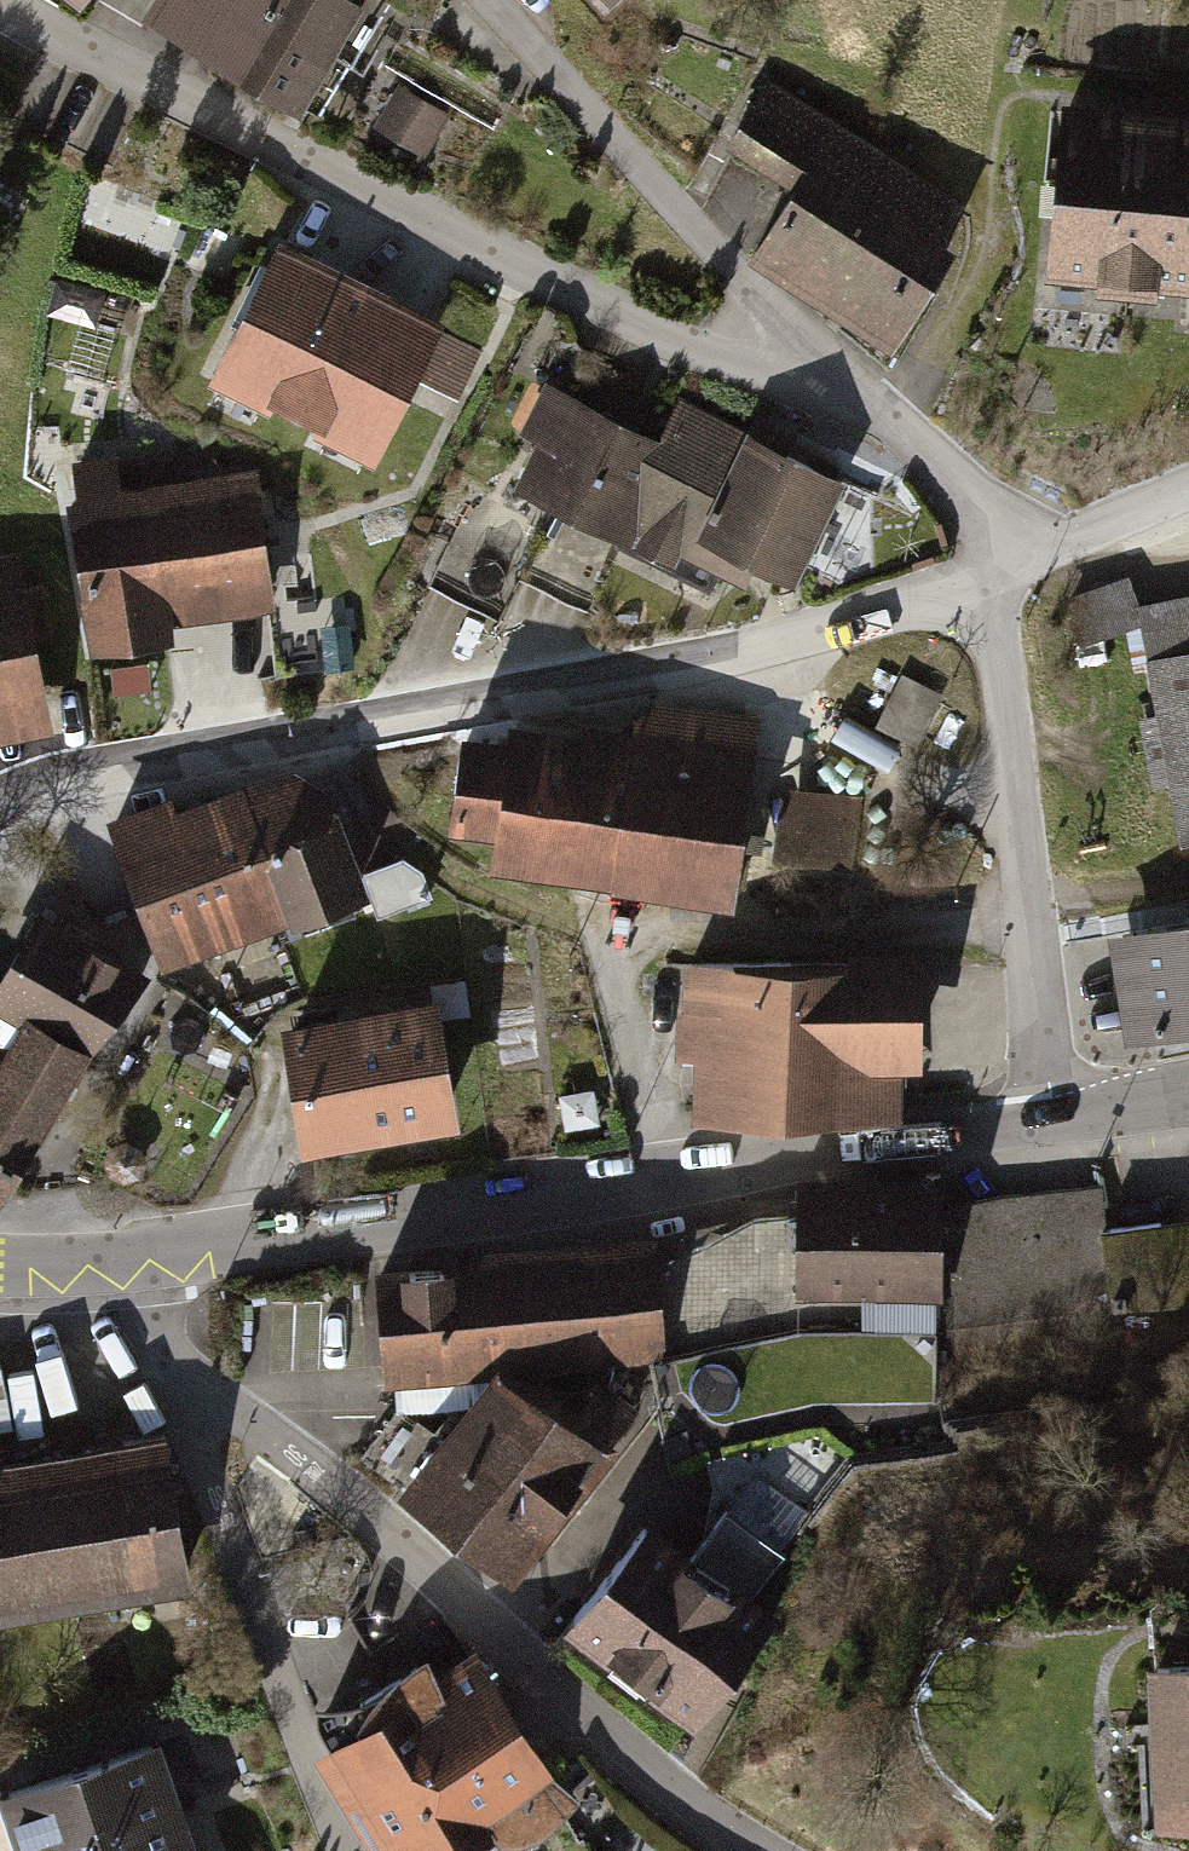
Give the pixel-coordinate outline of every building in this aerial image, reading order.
[(78,12),(86,0),(61,0),(78,12)] [(298,122),(367,21),(335,0),(144,0),(136,12),(298,122)] [(624,22),(648,0),(604,0),(624,22)] [(803,182),(921,256),(933,239),(917,229),(927,191),(766,85),(732,136),(803,182)] [(451,121),(401,88),(374,131),(423,163),(451,121)] [(1166,114),(1061,105),(1045,291),(1151,300),(1166,114)] [(1166,114),(1151,300),(1188,303),(1188,116),(1166,114)] [(892,338),(939,266),(921,256),(803,182),(757,253),(892,338)] [(455,337),(285,253),(213,400),(383,483),(455,337)] [(102,293),(58,282),(50,310),(95,321),(102,293)] [(623,534),(667,447),(570,398),(525,486),(623,534)] [(685,413),(667,447),(623,534),(617,545),(709,592),(722,567),(743,578),(754,556),(791,575),(840,480),(752,435),(748,445),(685,413)] [(69,462),(99,661),(179,649),(176,628),(276,613),(254,468),(122,488),(117,455),(69,462)] [(55,727),(13,547),(0,550),(0,739),(55,727)] [(1124,580),(1065,599),(1080,645),(1139,626),(1124,580)] [(1136,606),(1176,839),(1188,837),(1188,597),(1136,606)] [(944,700),(902,678),(876,728),(919,749),(944,700)] [(503,732),(452,724),(438,813),(492,822),(486,856),(732,894),(760,723),(641,704),(637,726),(578,717),(576,730),(505,719),(503,732)] [(286,772),(241,788),(291,922),(368,894),(333,799),(286,772)] [(170,798),(107,822),(162,970),(291,922),(241,788),(176,812),(170,798)] [(856,802),(786,792),(776,855),(846,865),(856,802)] [(9,1048),(0,1063),(0,1201),(139,976),(44,917),(0,988),(0,994),(31,1013),(9,1048)] [(1126,1042),(1188,1032),(1188,921),(1109,934),(1126,1042)] [(849,971),(781,970),(780,1117),(904,1118),(904,1074),(922,1074),(923,958),(849,958),(849,971)] [(780,1117),(781,970),(688,970),(688,1012),(675,1012),(675,1063),(693,1064),(693,1117),(780,1117)] [(278,1012),(294,1135),(453,1114),(436,991),(278,1012)] [(9,1048),(0,1043),(0,1063),(9,1048)] [(938,1215),(939,1306),(939,1335),(1110,1324),(1110,1313),(1188,1307),(1188,1223),(1103,1230),(1099,1187),(938,1215)] [(938,1188),(793,1190),(794,1212),(795,1308),(939,1306),(938,1215),(938,1188)] [(794,1212),(657,1239),(662,1361),(795,1332),(795,1308),(794,1212)] [(470,1256),(371,1260),(376,1372),(475,1368),(579,1364),(662,1361),(657,1239),(470,1247),(470,1256)] [(1094,1358),(1045,1361),(1047,1392),(1096,1388),(1094,1358)] [(475,1368),(387,1476),(500,1569),(632,1407),(579,1364),(475,1368)] [(62,1613),(183,1599),(166,1447),(45,1461),(62,1613)] [(62,1613),(45,1461),(0,1466),(0,1620),(62,1613)] [(654,1519),(566,1628),(692,1730),(780,1621),(654,1519)] [(1144,1657),(1150,1823),(1188,1822),(1188,1656),(1144,1657)] [(415,1716),(448,1770),(526,1723),(493,1669),(415,1716)] [(480,1824),(448,1770),(415,1716),(407,1701),(319,1753),(377,1850),(454,1850),(485,1833),(480,1824)] [(448,1770),(480,1824),(558,1778),(526,1723),(448,1770)] [(179,1801),(159,1737),(0,1787),(0,1808),(14,1850),(20,1850),(179,1801)] [(20,1850),(195,1850),(179,1801),(20,1850)]
